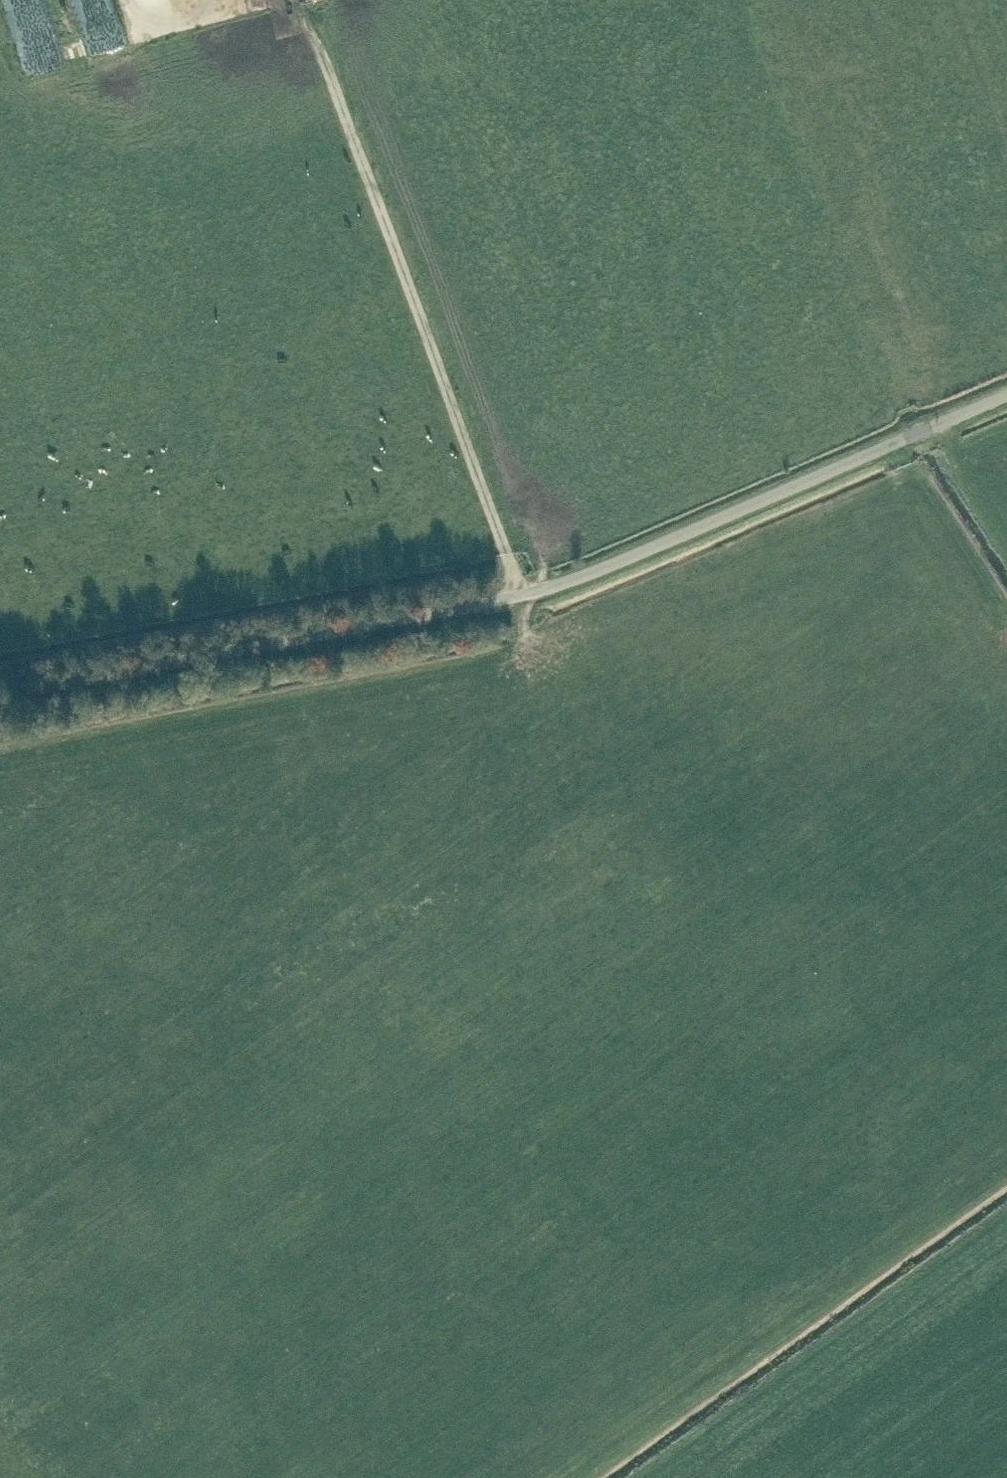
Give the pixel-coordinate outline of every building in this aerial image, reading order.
[(25,75),(69,61),(49,0),(1,0),(25,75)]
